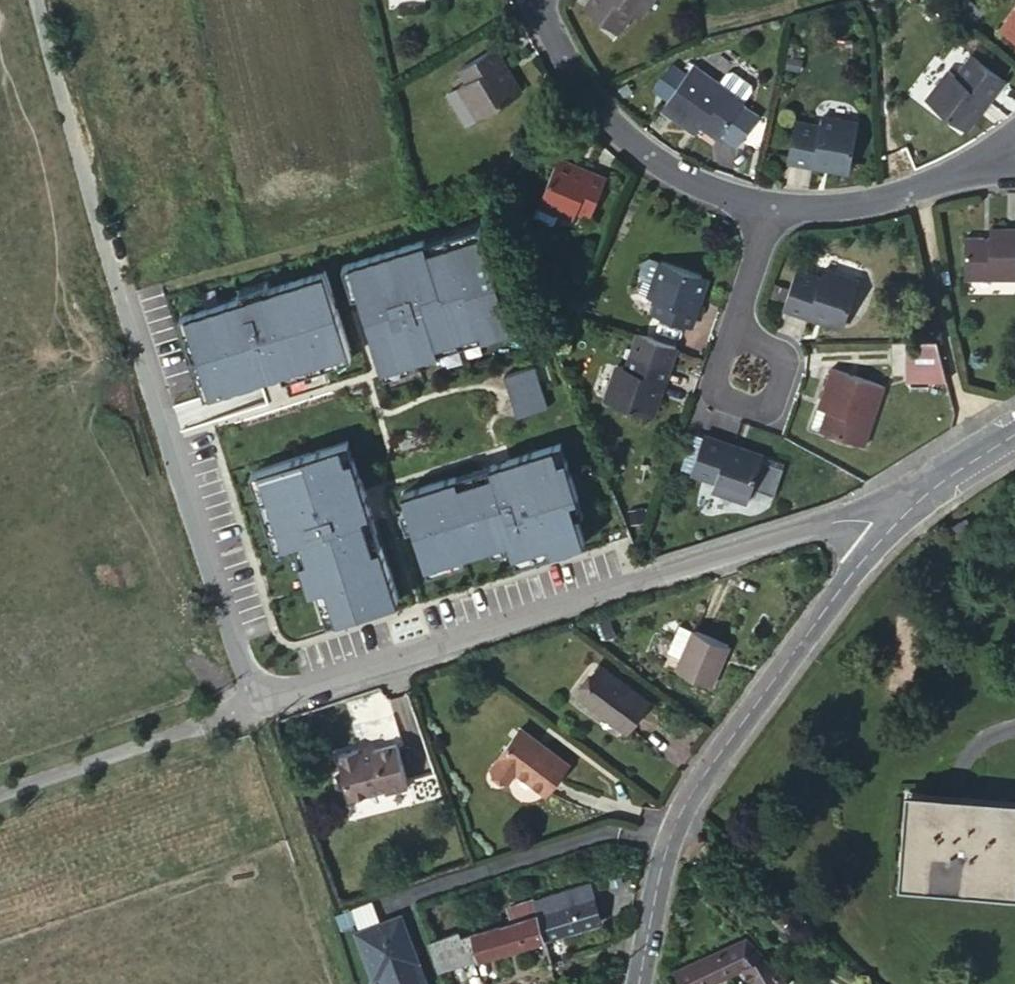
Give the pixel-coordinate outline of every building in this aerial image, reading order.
[(584,8),(615,29),(631,8),(639,14),(648,0),(590,0),(584,8)] [(998,27),(1014,40),(1014,6),(998,27)] [(479,116),(515,94),(496,64),(502,60),(494,47),(460,67),(468,80),(460,86),(479,116)] [(981,96),(987,101),(1003,78),(971,54),(955,77),(948,71),(926,99),(960,125),(981,96)] [(496,64),(515,94),(520,91),(502,60),(496,64)] [(693,120),(700,125),(717,138),(745,99),(693,62),(684,75),(668,97),(660,108),(687,128),(693,120)] [(668,97),(684,75),(672,66),(656,87),(668,97)] [(965,129),(987,101),(981,96),(960,125),(965,129)] [(816,156),(852,163),(859,123),(823,116),(821,125),(796,120),(788,159),(814,163),(816,156)] [(694,134),(700,125),(693,120),(687,128),(694,134)] [(850,171),(852,163),(816,156),(814,163),(850,171)] [(589,177),(591,171),(558,157),(556,162),(589,177)] [(606,177),(591,171),(589,177),(556,162),(539,202),(540,203),(559,211),(573,217),(576,208),(590,213),(606,177)] [(554,222),(559,211),(540,203),(535,214),(537,219),(549,224),(554,222)] [(426,250),(480,233),(478,226),(423,243),(426,250)] [(990,236),(990,242),(982,242),(982,236),(965,237),(965,279),(1014,279),(1014,227),(990,227),(990,236)] [(422,240),(348,264),(358,295),(381,369),(437,352),(435,345),(479,331),(482,338),(510,329),(480,233),(426,250),(423,243),(422,240)] [(691,326),(697,310),(690,308),(701,274),(662,261),(650,256),(644,260),(640,271),(643,277),(654,281),(649,296),(659,299),(653,314),(691,326)] [(348,264),(341,266),(351,297),(358,295),(348,264)] [(809,310),(844,323),(859,281),(823,268),(820,278),(795,270),(783,307),(807,316),(809,310)] [(180,317),(186,335),(193,333),(206,376),(200,378),(205,396),(282,372),(350,351),(324,271),(270,288),(241,297),(180,317)] [(690,308),(697,310),(708,277),(701,274),(690,308)] [(654,281),(643,277),(638,292),(649,296),(654,281)] [(239,290),(241,297),(270,288),(267,281),(239,290)] [(842,329),(844,323),(809,310),(807,316),(842,329)] [(437,352),(482,338),(479,331),(435,345),(437,352)] [(645,411),(656,378),(663,380),(675,345),(639,332),(627,367),(618,364),(606,398),(645,411)] [(193,333),(186,335),(200,378),(206,376),(193,333)] [(939,338),(904,338),(904,377),(939,377),(939,338)] [(352,358),(350,351),(282,372),(284,379),(352,358)] [(504,376),(517,417),(548,408),(535,366),(504,376)] [(829,399),(819,430),(865,445),(885,387),(830,369),(821,396),(829,399)] [(656,378),(645,411),(652,413),(663,380),(656,378)] [(821,396),(811,427),(819,430),(829,399),(821,396)] [(748,500),(761,459),(727,449),(728,442),(704,434),(692,471),(715,479),(713,489),(748,500)] [(727,449),(761,459),(763,454),(728,442),(727,449)] [(349,443),(342,445),(347,461),(354,459),(349,443)] [(562,444),(555,446),(560,462),(567,459),(562,444)] [(377,531),(354,459),(347,461),(342,445),(260,471),(268,497),(260,499),(268,526),(277,523),(283,545),(295,541),(302,539),(308,559),(301,561),(310,591),(317,588),(328,623),(399,601),(382,547),(374,549),(370,534),(377,531)] [(552,553),(585,543),(576,516),(571,500),(579,498),(567,459),(560,462),(555,446),(473,471),(476,478),(460,484),(457,476),(404,493),(409,509),(415,528),(427,566),(462,555),(492,546),(510,540),(512,547),(514,554),(550,543),(552,553)] [(252,473),(260,499),(268,497),(260,471),(252,473)] [(476,478),(473,471),(457,476),(460,484),(476,478)] [(571,500),(576,516),(584,513),(579,498),(571,500)] [(408,530),(415,528),(409,509),(402,511),(408,530)] [(277,523),(268,526),(275,547),(283,545),(277,523)] [(374,549),(382,547),(377,531),(370,534),(374,549)] [(302,539),(295,541),(301,561),(308,559),(302,539)] [(510,540),(492,546),(494,553),(512,547),(510,540)] [(550,543),(514,554),(517,564),(552,553),(550,543)] [(462,555),(427,566),(429,573),(464,562),(462,555)] [(321,625),(328,623),(317,588),(310,591),(321,625)] [(668,651),(682,657),(694,630),(679,623),(668,651)] [(694,630),(682,657),(677,669),(709,683),(726,643),(694,630)] [(646,700),(599,665),(578,695),(624,729),(646,700)] [(545,793),(566,763),(518,728),(490,765),(509,779),(515,772),(545,793)] [(391,744),(369,752),(354,758),(353,752),(330,760),(336,774),(331,779),(336,793),(343,794),(346,803),(381,791),(383,795),(405,787),(391,744)] [(354,758),(369,752),(367,747),(353,752),(354,758)] [(1014,839),(1014,838),(998,836),(1000,806),(910,798),(903,880),(1011,888),(1014,839)] [(1014,838),(1014,806),(1000,806),(998,836),(1014,838)] [(600,922),(589,882),(533,899),(537,912),(544,938),(600,922)] [(537,912),(533,899),(507,906),(509,911),(511,920),(537,912)] [(502,923),(511,920),(509,911),(500,915),(502,923)] [(438,969),(544,938),(537,912),(511,920),(502,923),(459,936),(457,931),(428,941),(438,969)] [(400,913),(356,929),(373,976),(380,973),(384,983),(423,983),(425,983),(419,965),(415,964),(413,957),(416,956),(400,913)] [(674,970),(681,983),(707,983),(743,968),(753,983),(786,983),(787,983),(744,938),(674,970)]
